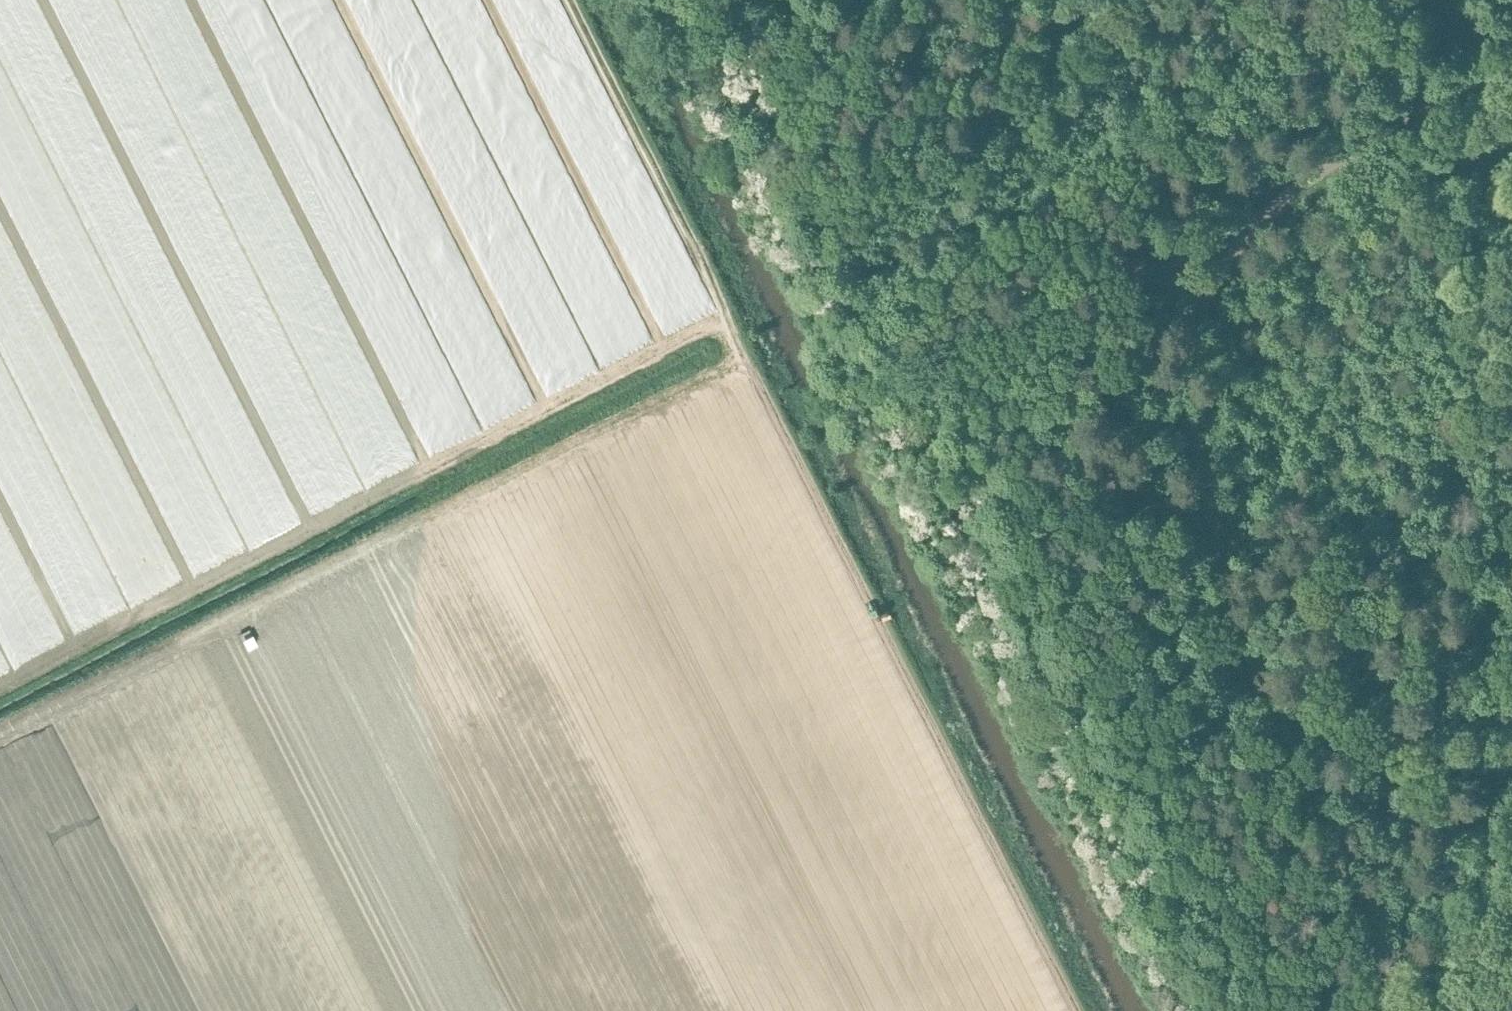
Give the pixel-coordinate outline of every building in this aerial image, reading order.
[(1455,803),(1449,816),(1462,822),(1468,810),(1455,803)]
